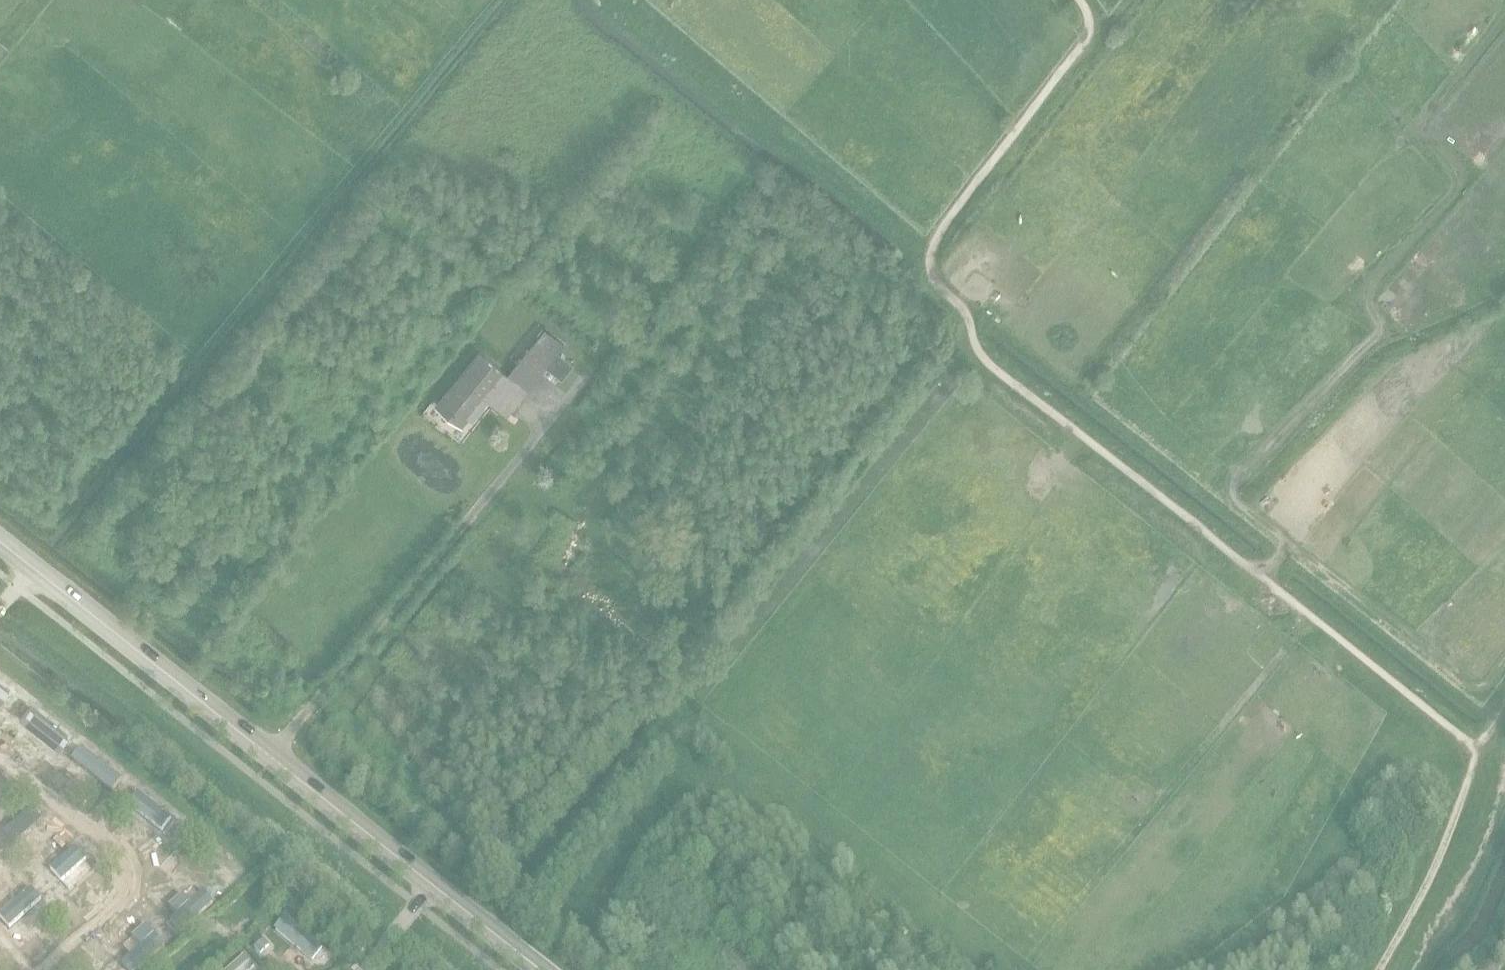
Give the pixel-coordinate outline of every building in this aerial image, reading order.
[(483,395),(507,414),(561,344),(545,332),(507,380),(477,357),(437,408),(458,426),(483,395)] [(66,731),(27,701),(17,714),(31,725),(23,735),(45,752),(53,742),(56,744),(66,731)] [(120,775),(82,744),(72,756),(94,774),(85,784),(100,796),(109,785),(111,787),(120,775)] [(171,814),(138,788),(128,801),(147,815),(138,826),(153,837),(171,814)] [(43,815),(32,803),(0,832),(10,843),(17,837),(27,848),(40,836),(31,826),(43,815)] [(229,860),(193,833),(184,845),(202,859),(194,870),(209,881),(217,870),(219,872),(229,860)] [(94,865),(73,843),(50,864),(62,877),(73,867),(81,877),(94,865)] [(30,883),(0,910),(0,914),(17,934),(32,921),(23,911),(40,895),(30,883)] [(188,898),(181,890),(167,902),(175,911),(169,916),(180,928),(213,899),(202,886),(188,898)] [(323,948),(284,914),(274,926),(313,960),(323,948)] [(145,921),(132,934),(140,942),(121,960),(131,969),(133,969),(164,941),(145,921)] [(254,966),(243,955),(226,969),(249,969),(254,966)]
